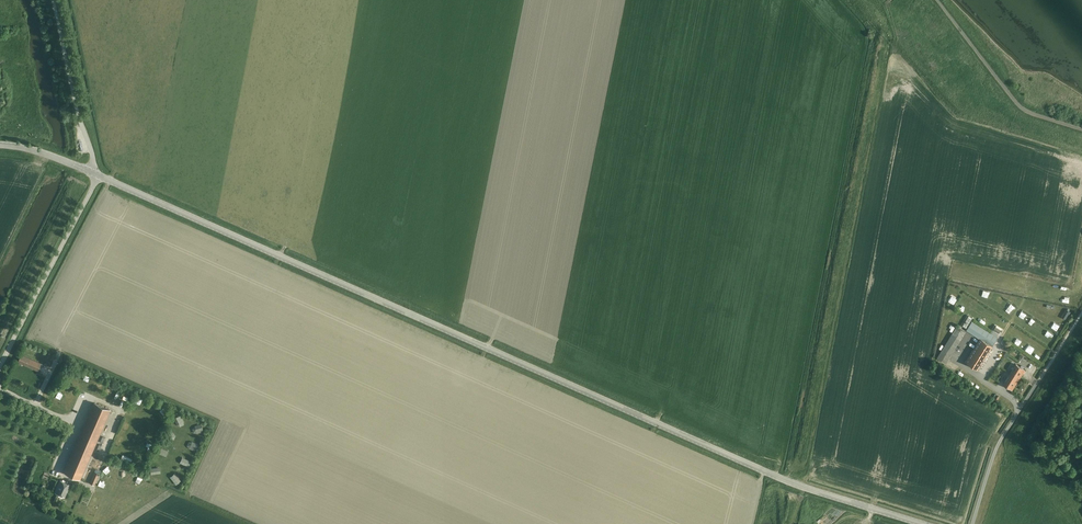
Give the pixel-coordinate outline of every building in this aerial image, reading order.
[(992,298),(999,301),(1002,296),(995,292),(992,298)] [(951,293),(947,299),(951,302),(956,296),(951,293)] [(977,307),(980,301),(974,299),(972,305),(977,307)] [(959,300),(956,305),(961,308),(965,303),(959,300)] [(967,317),(962,326),(966,328),(971,319),(967,317)] [(997,338),(971,322),(966,330),(980,338),(965,362),(977,369),(997,338)] [(946,363),(965,332),(956,326),(937,357),(946,363)] [(1048,329),(1045,333),(1051,337),(1054,332),(1048,329)] [(38,371),(41,364),(21,355),(17,362),(38,371)] [(1016,364),(1009,374),(1018,380),(1025,369),(1016,364)] [(1009,374),(1003,384),(1012,389),(1018,380),(1009,374)] [(80,479),(110,410),(94,403),(64,472),(80,479)] [(94,485),(99,474),(94,471),(89,483),(94,485)] [(64,497),(70,484),(60,480),(55,492),(64,497)]
